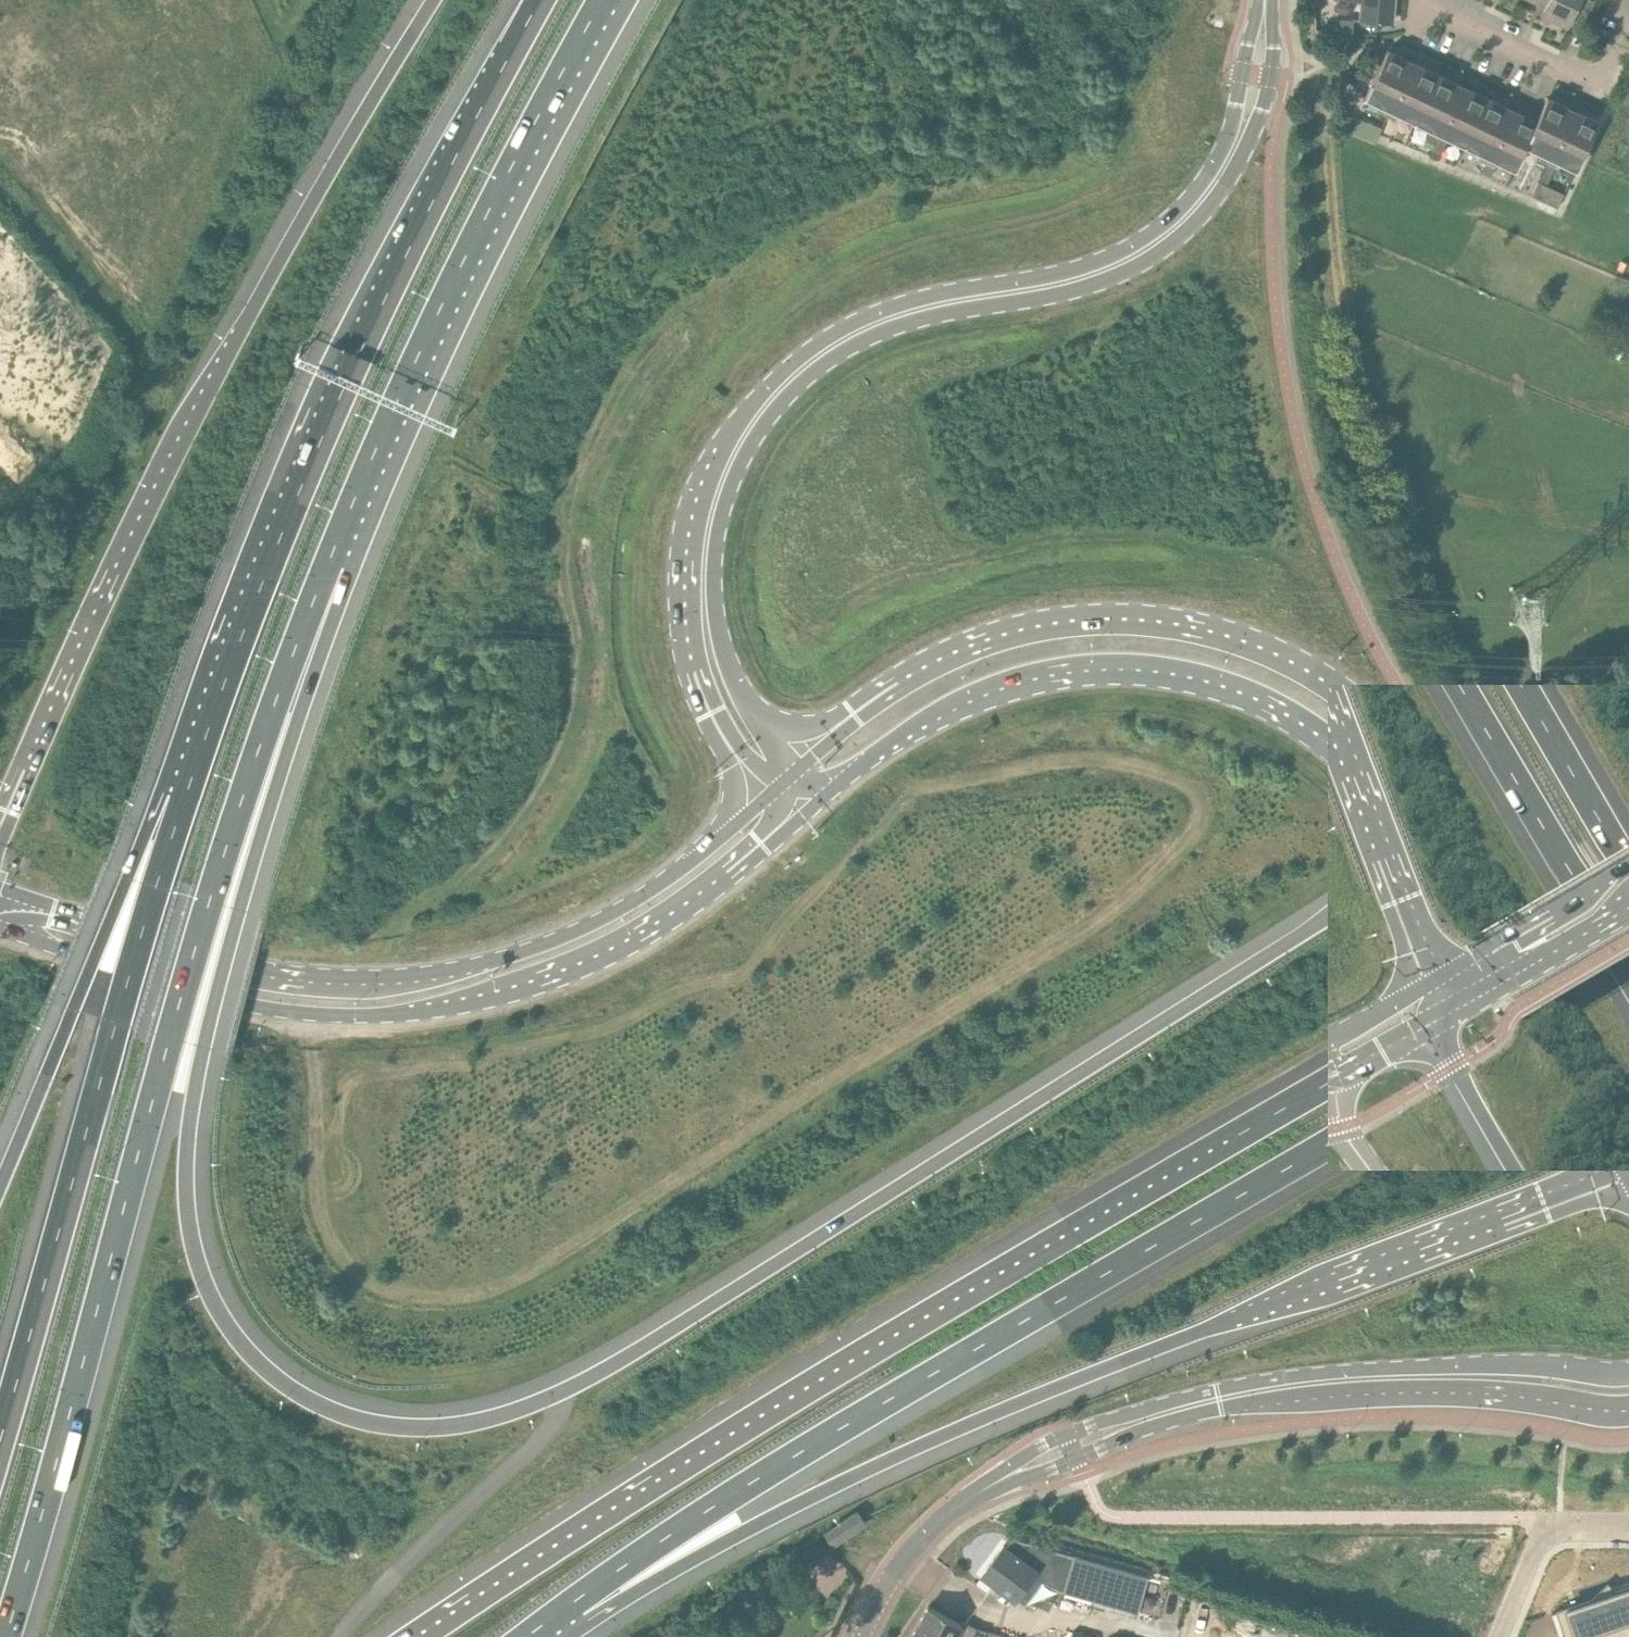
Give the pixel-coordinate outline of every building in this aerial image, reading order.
[(1396,0),(1354,0),(1362,1),(1360,20),(1391,23),(1393,4),(1395,5),(1396,0)] [(1550,0),(1529,0),(1538,4),(1536,7),(1545,11),(1550,0)] [(1545,11),(1541,19),(1550,23),(1552,21),(1569,29),(1583,0),(1550,0),(1545,11)] [(1353,33),(1354,20),(1341,19),(1340,32),(1353,33)] [(1537,122),(1388,50),(1366,97),(1383,105),(1380,112),(1396,119),(1399,114),(1432,129),(1429,136),(1438,140),(1433,149),(1441,153),(1448,138),(1481,153),(1478,159),(1495,167),(1498,161),(1515,170),(1526,146),(1543,153),(1539,159),(1556,167),(1559,162),(1576,170),(1599,123),(1548,98),(1537,122)] [(1557,208),(1564,194),(1538,181),(1532,195),(1557,208)] [(858,1513),(825,1535),(832,1545),(865,1523),(858,1513)] [(981,1574),(1015,1600),(1016,1599),(1024,1605),(1043,1580),(1034,1574),(1036,1573),(1002,1547),(981,1574)] [(1062,1593),(1136,1614),(1147,1578),(1072,1556),(1062,1593)] [(1571,1606),(1572,1608),(1581,1635),(1601,1628),(1602,1630),(1604,1636),(1628,1636),(1628,1623),(1627,1617),(1628,1617),(1628,1587),(1614,1592),(1608,1584),(1592,1599),(1571,1606)] [(986,1632),(974,1628),(961,1621),(959,1623),(928,1607),(915,1632),(912,1636),(983,1636),(986,1632)]
